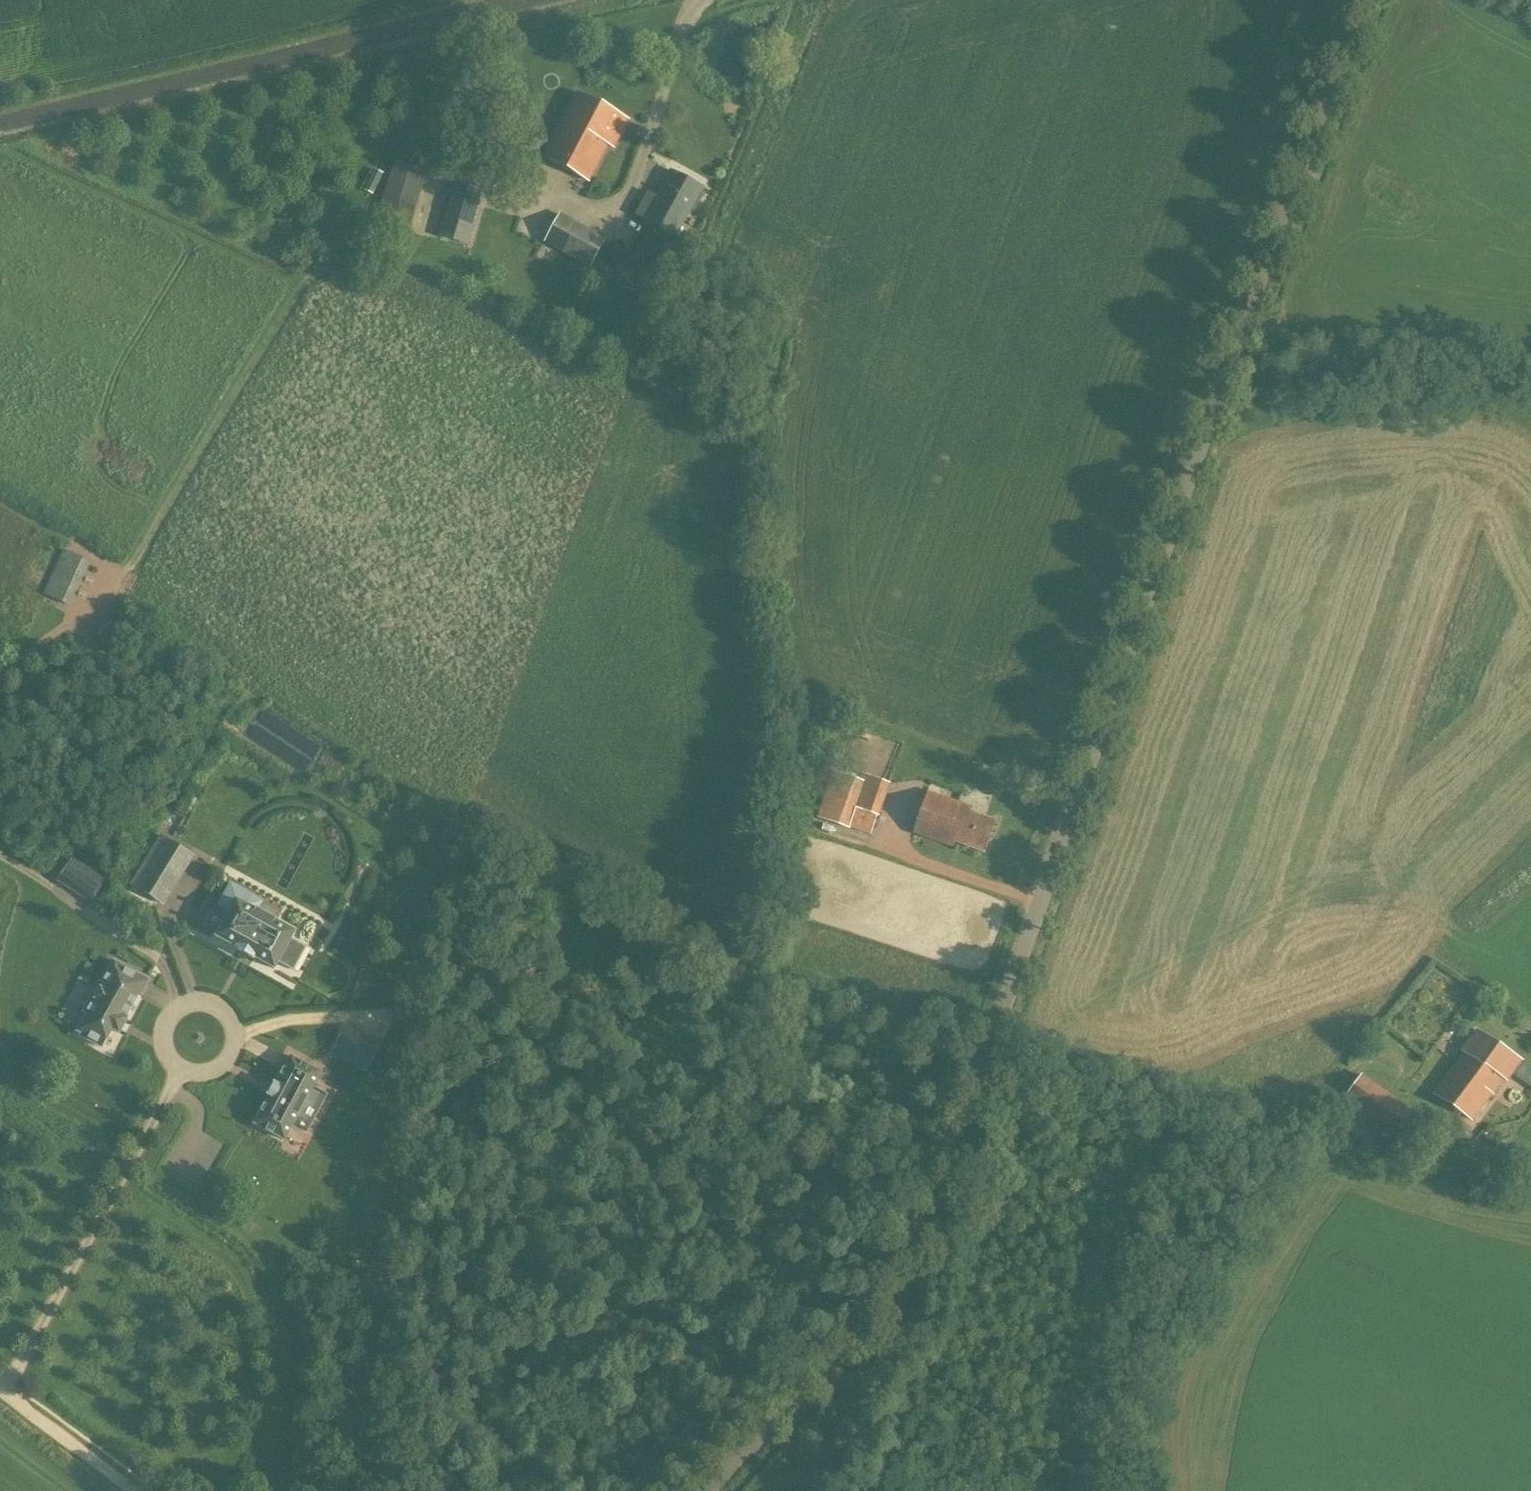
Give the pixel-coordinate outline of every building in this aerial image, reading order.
[(543,157),(590,182),(609,146),(613,148),(615,145),(628,120),(577,93),(543,157)] [(394,162),(377,220),(410,230),(427,172),(394,162)] [(655,207),(646,221),(674,237),(701,188),(671,171),(652,205),(655,207)] [(438,237),(468,245),(483,191),(453,183),(438,237)] [(543,241),(590,268),(606,239),(559,212),(543,241)] [(63,549),(43,594),(62,602),(82,558),(63,549)] [(824,769),(833,771),(817,817),(849,827),(855,808),(879,816),(890,783),(863,774),(861,779),(851,776),(864,736),(838,729),(824,769)] [(914,833),(954,849),(956,842),(983,852),(994,820),(972,812),(973,809),(928,793),(914,833)] [(175,862),(183,849),(161,836),(153,849),(175,862)] [(75,860),(63,882),(98,900),(110,878),(75,860)] [(162,887),(145,877),(137,889),(154,900),(162,887)] [(230,912),(216,937),(274,968),(278,962),(293,970),(306,945),(291,937),(296,929),(278,919),(257,908),(264,896),(264,895),(234,878),(233,879),(219,906),(230,912)] [(116,961),(102,986),(78,1031),(82,1033),(81,1036),(103,1048),(113,1029),(117,1032),(119,1028),(122,1022),(137,995),(139,996),(149,978),(116,961)] [(1493,1093),(1503,1079),(1507,1082),(1523,1060),(1476,1028),(1462,1048),(1466,1051),(1434,1094),(1472,1120),(1493,1093)] [(332,1052),(343,1057),(353,1038),(342,1032),(332,1052)] [(268,1095),(253,1122),(282,1139),(293,1119),(300,1122),(315,1096),(308,1092),(319,1072),(290,1056),(275,1083),(273,1082),(266,1094),(268,1095)] [(1339,1104),(1397,1148),(1419,1116),(1362,1073),(1339,1104)]
